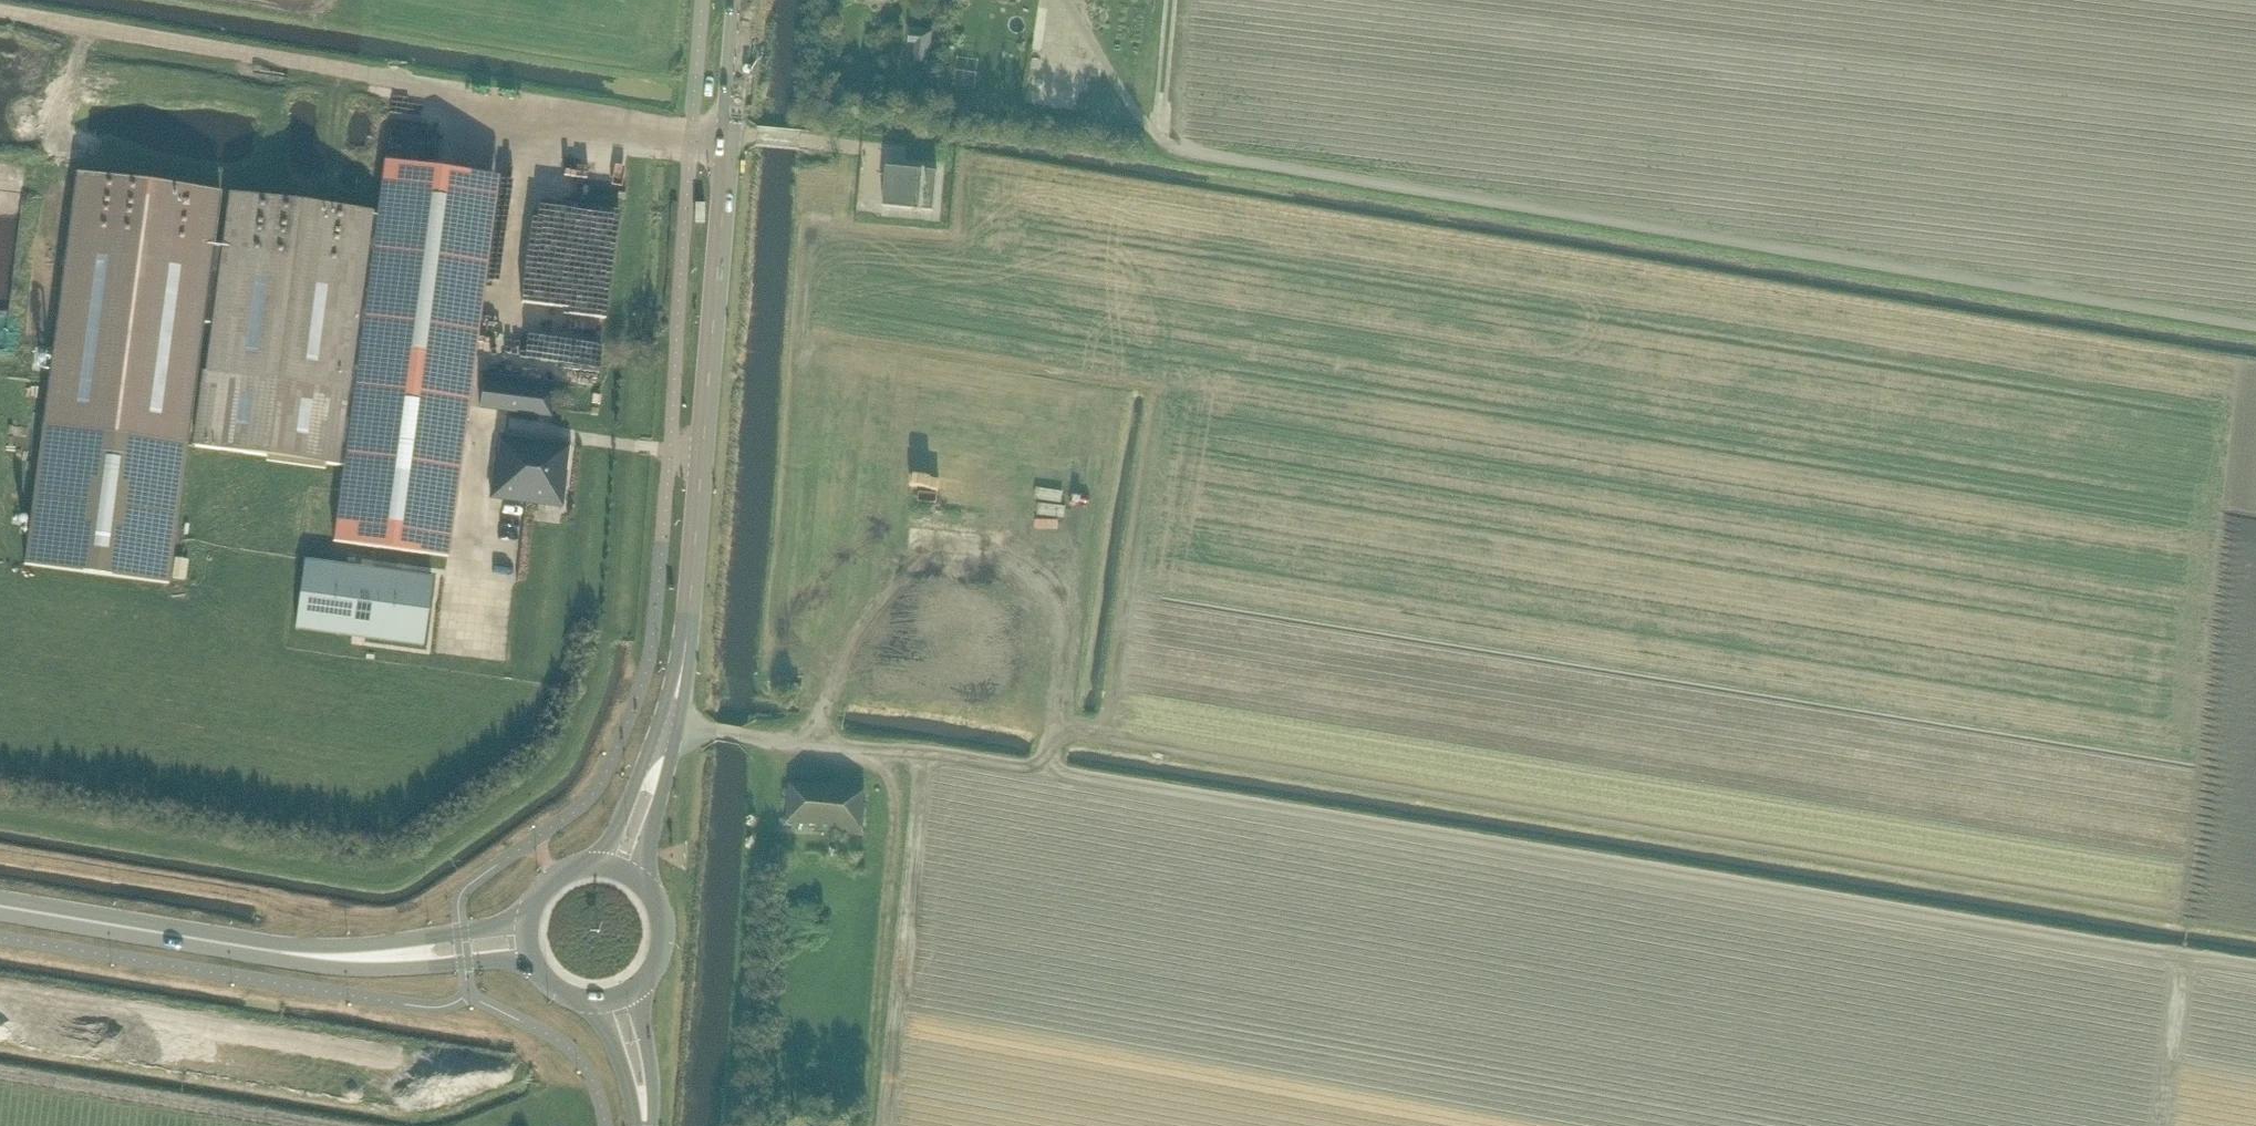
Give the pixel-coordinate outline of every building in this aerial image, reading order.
[(448,557),(498,176),(384,161),(377,216),(373,215),(282,203),(229,196),(222,248),(213,246),(220,195),(76,176),(44,416),(43,426),(24,564),(168,583),(186,445),(192,403),(203,323),(212,324),(195,447),(287,459),(297,460),(339,466),(344,466),(334,542),(448,557)] [(925,169),(924,171),(888,168),(884,207),(921,210),(921,212),(923,212),(923,211),(935,212),(938,172),(927,171),(927,169),(925,169)] [(551,417),(555,383),(484,374),(480,408),(551,417)] [(562,506),(569,445),(501,437),(499,455),(495,455),(490,498),(562,506)] [(423,645),(432,577),(305,560),(296,628),(423,645)] [(779,677),(779,686),(791,687),(792,678),(779,677)] [(864,790),(864,788),(790,782),(787,822),(838,827),(837,831),(863,833),(866,790),(864,790)]
